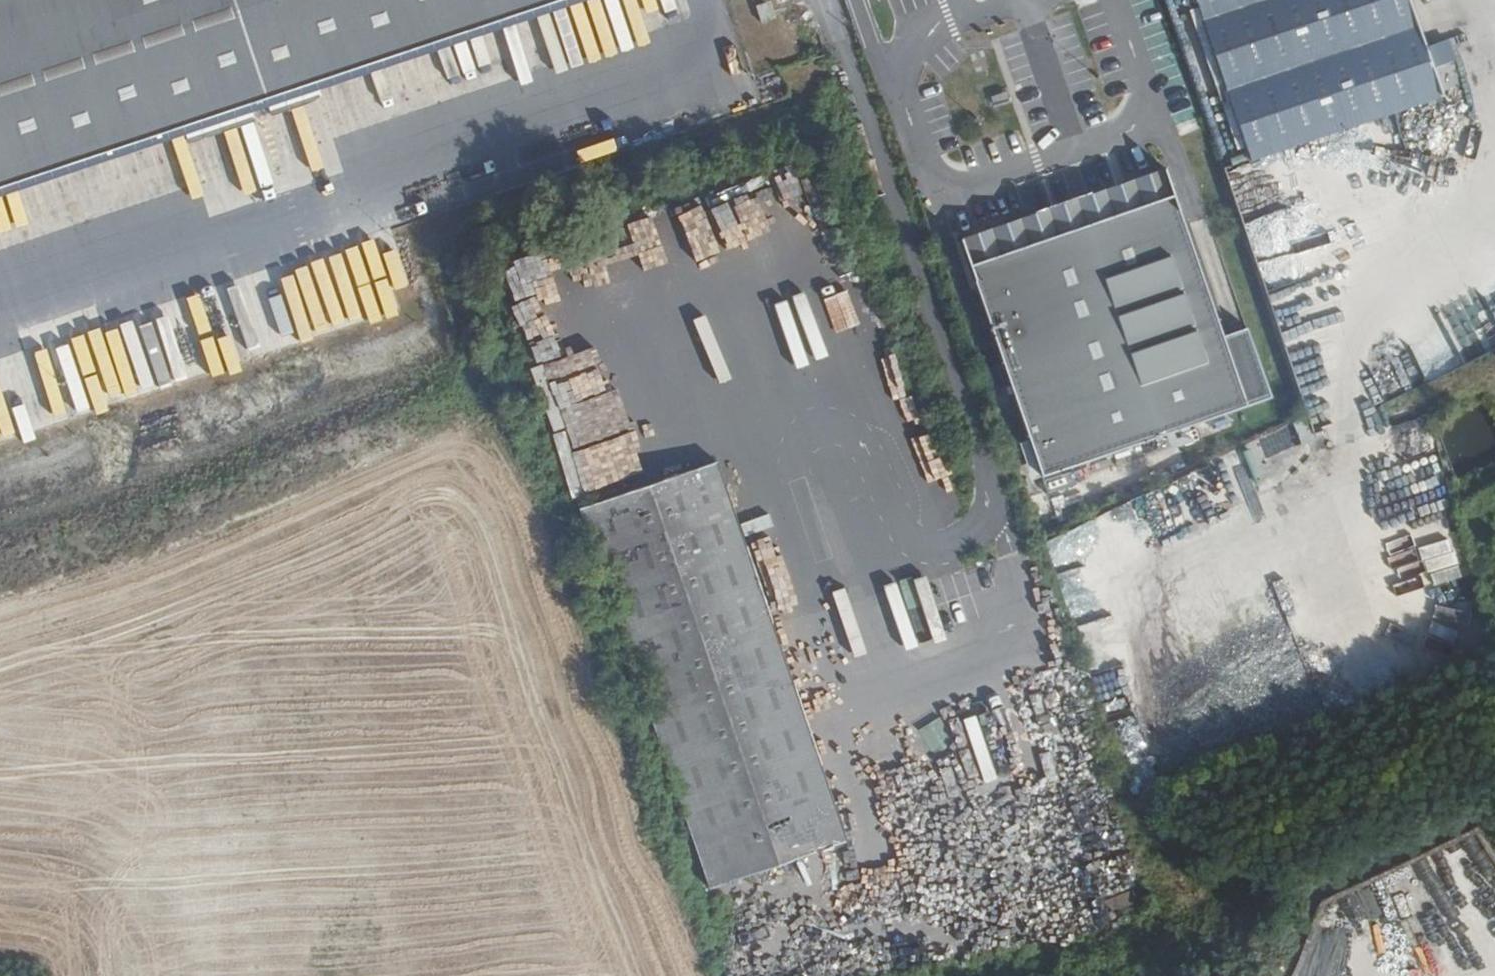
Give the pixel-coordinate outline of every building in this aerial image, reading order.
[(591,0),(0,0),(0,193),(591,0)] [(1409,0),(1195,0),(1252,165),(1444,99),(1409,0)] [(1092,190),(1119,184),(1113,158),(1086,164),(1092,190)] [(1219,337),(1171,197),(964,271),(1036,482),(1269,399),(1244,329),(1219,337)] [(848,846),(715,467),(579,513),(709,892),(848,846)]
